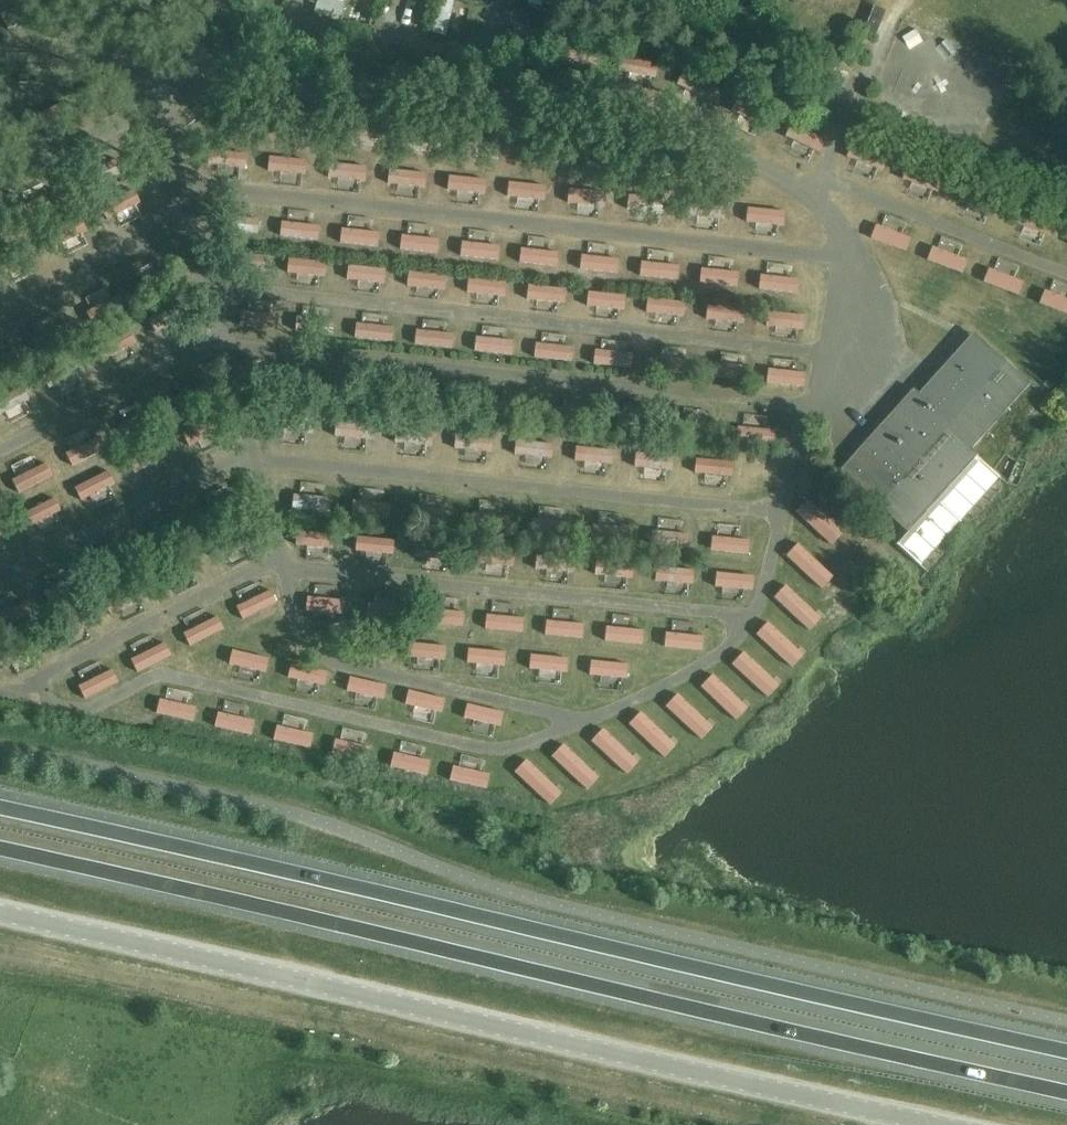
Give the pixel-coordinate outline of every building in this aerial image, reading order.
[(454,33),(456,0),(434,0),(432,32),(454,33)] [(903,33),(911,47),(925,40),(918,26),(903,33)] [(828,78),(844,84),(849,72),(833,66),(828,78)] [(754,117),(758,102),(738,96),(733,110),(754,117)] [(793,120),(786,133),(819,150),(826,136),(793,120)] [(853,142),(851,159),(887,164),(889,147),(853,142)] [(269,169),(308,171),(309,155),(270,153),(269,169)] [(112,156),(111,170),(126,171),(127,157),(112,156)] [(339,161),(339,177),(369,176),(369,160),(339,161)] [(391,166),(390,182),(430,184),(431,168),(391,166)] [(450,186),(488,190),(489,175),(452,172),(450,186)] [(511,178),(510,193),(549,196),(550,181),(511,178)] [(607,202),(608,187),(571,185),(570,200),(607,202)] [(629,187),(629,206),(653,205),(653,187),(629,187)] [(981,204),(983,189),(965,187),(963,201),(981,204)] [(749,221),(785,223),(786,206),(749,204),(749,221)] [(260,214),(243,215),(243,229),(261,229),(260,214)] [(284,218),(282,233),(321,237),(323,221),(284,218)] [(908,249),(914,234),(878,220),(872,235),(908,249)] [(344,223),(342,240),(381,245),(383,229),(344,223)] [(404,231),(403,247),(441,250),(442,234),(404,231)] [(465,237),(464,254),(501,257),(502,240),(465,237)] [(935,242),(929,258),(965,271),(971,256),(935,242)] [(524,243),(523,260),(561,263),(562,246),(524,243)] [(586,247),(582,263),(619,272),(623,256),(586,247)] [(328,273),(329,257),(290,255),(290,271),(328,273)] [(644,256),(642,274),(680,279),(683,261),(644,256)] [(351,261),(350,277),(388,279),(389,263),(351,261)] [(705,261),(701,277),(739,285),(742,269),(705,261)] [(1023,290),(1027,274),(990,266),(986,282),(1023,290)] [(411,269),(411,284),(449,285),(449,270),(411,269)] [(472,270),(472,291),(509,291),(509,270),(472,270)] [(762,270),(761,288),(799,290),(800,272),(762,270)] [(531,282),(530,297),(568,299),(569,283),(531,282)] [(1042,300),(1066,310),(1066,292),(1048,285),(1042,300)] [(592,286),(589,301),(626,308),(629,292),(592,286)] [(687,312),(688,297),(650,294),(649,310),(687,312)] [(708,316),(747,318),(748,300),(709,298),(708,316)] [(242,323),(283,326),(285,309),(243,306),(242,323)] [(772,308),(771,323),(806,325),(807,310),(772,308)] [(361,316),(357,334),(396,341),(399,324),(361,316)] [(455,344),(456,327),(419,325),(418,341),(455,344)] [(478,332),(477,348),(516,350),(517,334),(478,332)] [(1023,380),(975,337),(931,386),(934,389),(923,402),(916,395),(914,397),(909,393),(854,454),(856,456),(842,472),(858,486),(854,491),(902,534),(968,462),(958,453),(1023,380)] [(538,338),(537,354),(575,357),(576,341),(538,338)] [(597,344),(596,362),(635,364),(636,346),(597,344)] [(661,369),(688,371),(689,354),(662,353),(661,369)] [(738,375),(738,360),(717,358),(716,373),(738,375)] [(770,364),(769,382),(808,383),(808,365),(770,364)] [(370,435),(371,412),(338,410),(337,432),(370,435)] [(212,412),(185,432),(196,446),(222,426),(212,412)] [(753,424),(753,442),(778,441),(777,423),(753,424)] [(474,446),(475,428),(459,427),(458,446),(474,446)] [(68,448),(76,462),(107,445),(98,430),(68,448)] [(638,447),(637,463),(676,465),(677,449),(638,447)] [(698,453),(697,469),(736,472),(737,455),(698,453)] [(24,490),(54,470),(45,456),(15,476),(24,490)] [(85,498),(118,478),(109,464),(77,484),(85,498)] [(332,507),(333,494),(315,492),(314,505),(332,507)] [(37,518),(64,508),(58,493),(32,503),(37,518)] [(811,494),(798,507),(833,543),(847,529),(811,494)] [(365,512),(394,515),(396,498),(367,496),(365,512)] [(299,541),(333,543),(334,527),(300,525),(299,541)] [(693,545),(693,527),(662,527),(662,545),(693,545)] [(715,531),(714,547),(752,549),(753,533),(715,531)] [(360,532),(359,547),(397,549),(398,534),(360,532)] [(822,585),(835,573),(802,537),(789,549),(822,585)] [(540,550),(538,564),(566,566),(567,552),(540,550)] [(628,576),(631,558),(600,553),(598,571),(628,576)] [(658,575),(694,581),(697,565),(662,559),(658,575)] [(718,567),(717,583),(755,585),(756,569),(718,567)] [(811,627),(825,613),(789,578),(776,592),(811,627)] [(277,587),(240,596),(244,611),(281,603),(277,587)] [(312,589),(309,606),(343,613),(347,597),(312,589)] [(370,597),(369,612),(392,614),(393,599),(370,597)] [(468,622),(468,605),(446,606),(446,622),(468,622)] [(490,609),(489,626),(526,628),(527,611),(490,609)] [(220,611),(186,626),(192,641),(227,625),(220,611)] [(586,633),(587,617),(549,615),(548,632),(586,633)] [(794,663),(806,650),(771,616),(758,629),(794,663)] [(608,637),(645,640),(647,623),(610,620),(608,637)] [(667,643),(705,646),(706,629),(668,626),(667,643)] [(132,655),(141,671),(176,651),(167,635),(132,655)] [(448,656),(449,640),(418,639),(418,655),(448,656)] [(471,643),(470,661),(508,663),(509,645),(471,643)] [(771,694),(783,681),(745,646),(733,660),(771,694)] [(232,663),(272,667),(273,650),(234,647),(232,663)] [(533,649),(532,666),(570,669),(572,652),(533,649)] [(593,673),(631,674),(631,657),(593,656),(593,673)] [(327,682),(331,668),(294,658),(290,672),(327,682)] [(81,682),(88,697),(122,679),(115,664),(81,682)] [(715,670),(703,683),(739,717),(751,704),(715,670)] [(352,673),(349,689),(388,695),(390,679),(352,673)] [(412,684),(408,700),(444,710),(448,695),(412,684)] [(668,703),(705,737),(717,724),(680,690),(668,703)] [(162,695),(159,712),(197,717),(199,701),(162,695)] [(469,701),(467,717),(504,721),(506,705),(469,701)] [(667,755),(680,742),(644,707),(631,721),(667,755)] [(220,709),(218,726),(255,729),(257,713),(220,709)] [(280,721),(276,738),(314,746),(318,729),(280,721)] [(629,772),(642,759),(606,724),(593,737),(629,772)] [(370,760),(375,744),(339,734),(335,750),(370,760)] [(554,753),(590,788),(603,775),(567,740),(554,753)] [(397,748),(394,764),(430,773),(434,757),(397,748)] [(517,768),(552,803),(565,790),(530,755),(517,768)] [(455,763),(453,780),(490,785),(492,768),(455,763)]
